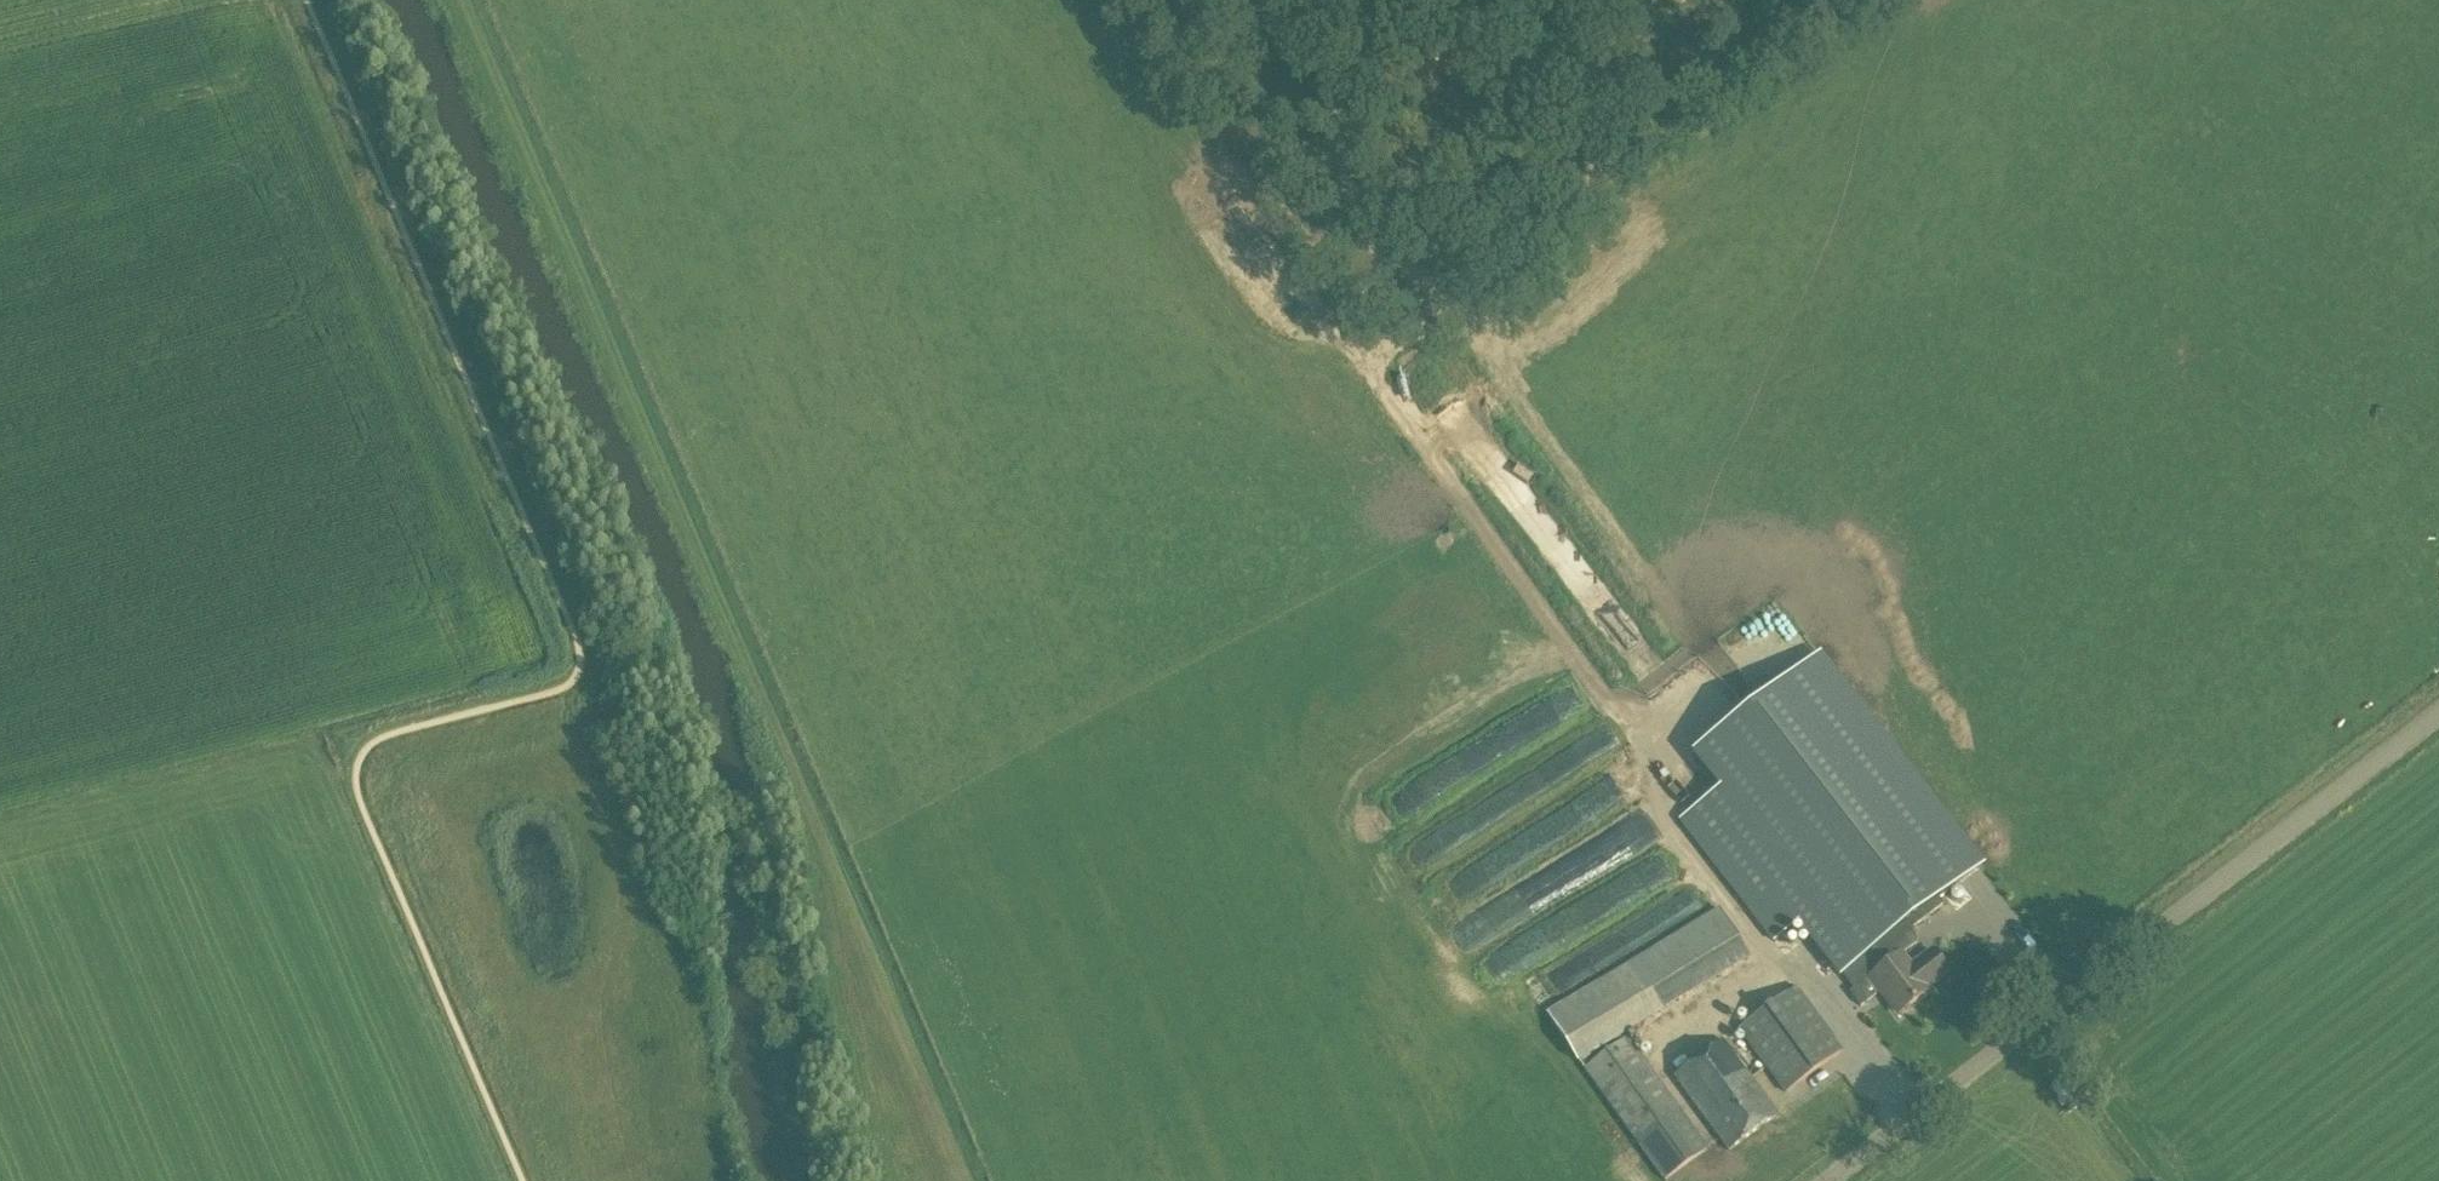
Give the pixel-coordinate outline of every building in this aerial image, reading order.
[(1701,804),(1680,820),(1773,940),(1797,921),(1839,976),(1896,932),(1976,870),(1814,661),(1673,769),(1701,804)] [(1645,836),(1509,900),(1521,925),(1531,920),(1541,940),(1666,881),(1645,836)] [(1576,1043),(1752,959),(1728,910),(1552,994),(1576,1043)] [(1947,970),(1932,951),(1911,967),(1900,953),(1870,977),(1880,991),(1882,990),(1899,1013),(1929,991),(1926,987),(1947,970)] [(1783,1094),(1793,1087),(1843,1050),(1797,987),(1786,995),(1738,1030),(1783,1094)] [(1681,1112),(1670,1097),(1628,1038),(1585,1069),(1627,1128),(1638,1143),(1665,1180),(1708,1149),(1681,1112)] [(1729,1150),(1777,1115),(1723,1040),(1674,1076),(1729,1150)]
